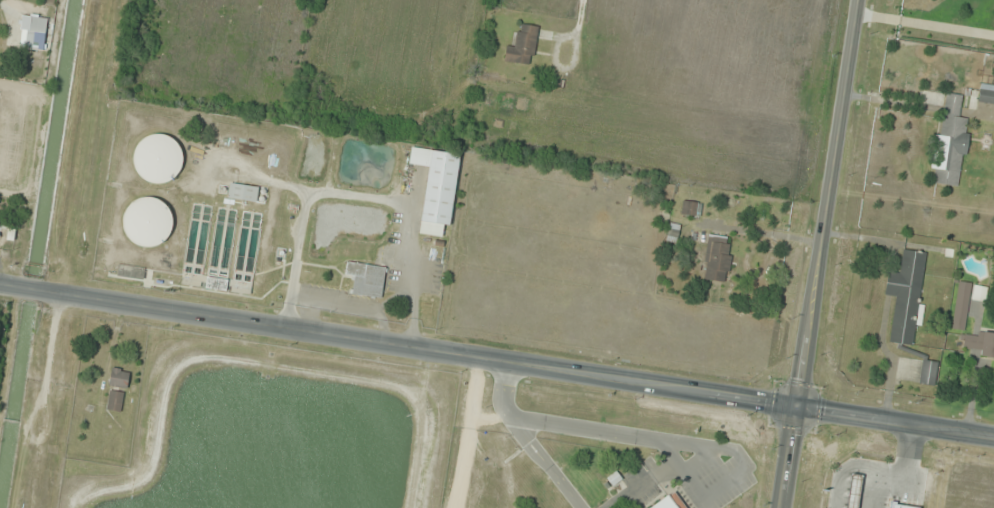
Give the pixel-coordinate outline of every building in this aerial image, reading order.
[(44,51),(47,18),(29,17),(26,49),(44,51)] [(504,61),(532,65),(539,27),(520,24),(516,45),(507,43),(504,61)] [(981,82),(978,103),(993,106),(993,84),(981,82)] [(960,118),(963,95),(942,94),(933,184),(961,187),(968,119),(960,118)] [(146,135),(152,133),(159,132),(165,134),(171,137),(176,141),(180,146),(182,153),(182,159),(181,166),(178,172),(174,177),(168,181),(161,183),(154,183),(147,181),(141,177),(136,172),(133,165),(132,158),(132,151),(135,144),(140,139),(146,135)] [(410,146),(459,154),(448,225),(443,224),(441,236),(418,233),(428,165),(408,162),(410,146)] [(259,188),(229,184),(227,199),(257,202),(259,188)] [(136,198),(142,196),(149,196),(155,197),(161,200),(166,204),(170,210),(172,216),(172,223),(171,229),(168,235),(164,240),(158,244),(151,246),(144,246),(137,244),(131,241),(126,235),(123,229),(122,222),(123,214),(125,208),(130,202),(136,198)] [(701,202),(682,202),(682,216),(701,216),(701,202)] [(702,280),(726,283),(733,238),(708,235),(702,280)] [(926,253),(903,250),(900,274),(886,273),(884,295),(895,296),(889,344),(914,347),(926,253)] [(345,261),(384,266),(380,298),(351,294),(353,275),(344,274),(345,261)] [(964,331),(972,284),(959,282),(951,328),(964,331)] [(986,288),(975,287),(974,299),(984,301),(986,288)] [(963,333),(961,353),(993,356),(993,336),(963,333)] [(920,384),(936,386),(938,361),(922,360),(920,384)] [(127,389),(129,371),(111,368),(109,386),(127,389)] [(120,413),(124,393),(109,391),(106,410),(120,413)] [(862,476),(850,475),(846,507),(857,507),(862,476)] [(673,491),(685,507),(648,507),(667,494),(668,495),(673,491)]
